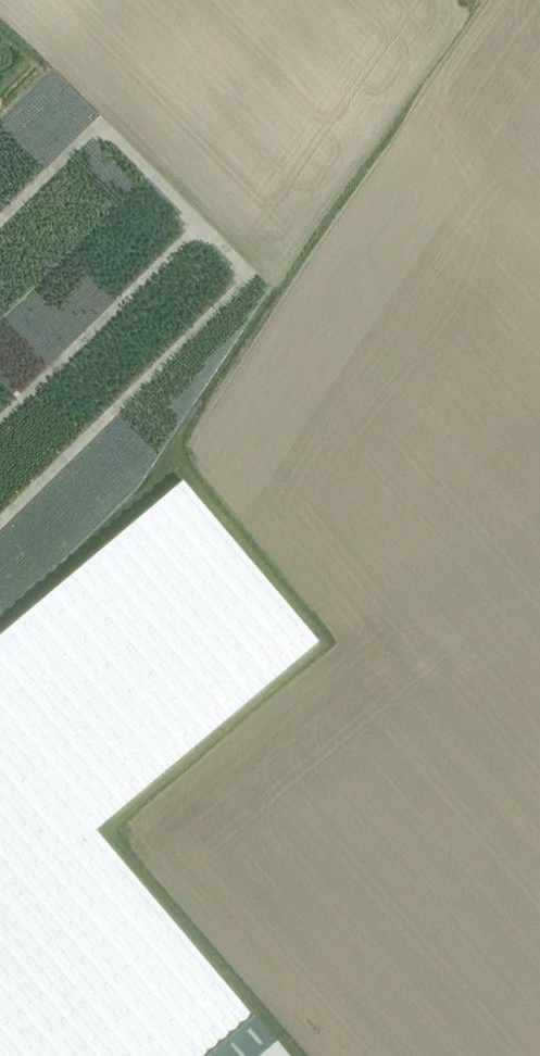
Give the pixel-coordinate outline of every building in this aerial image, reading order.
[(183,482),(0,636),(0,910),(95,830),(319,643),(183,482)] [(252,1016),(96,831),(95,830),(0,910),(0,1055),(205,1055),(252,1016)]
